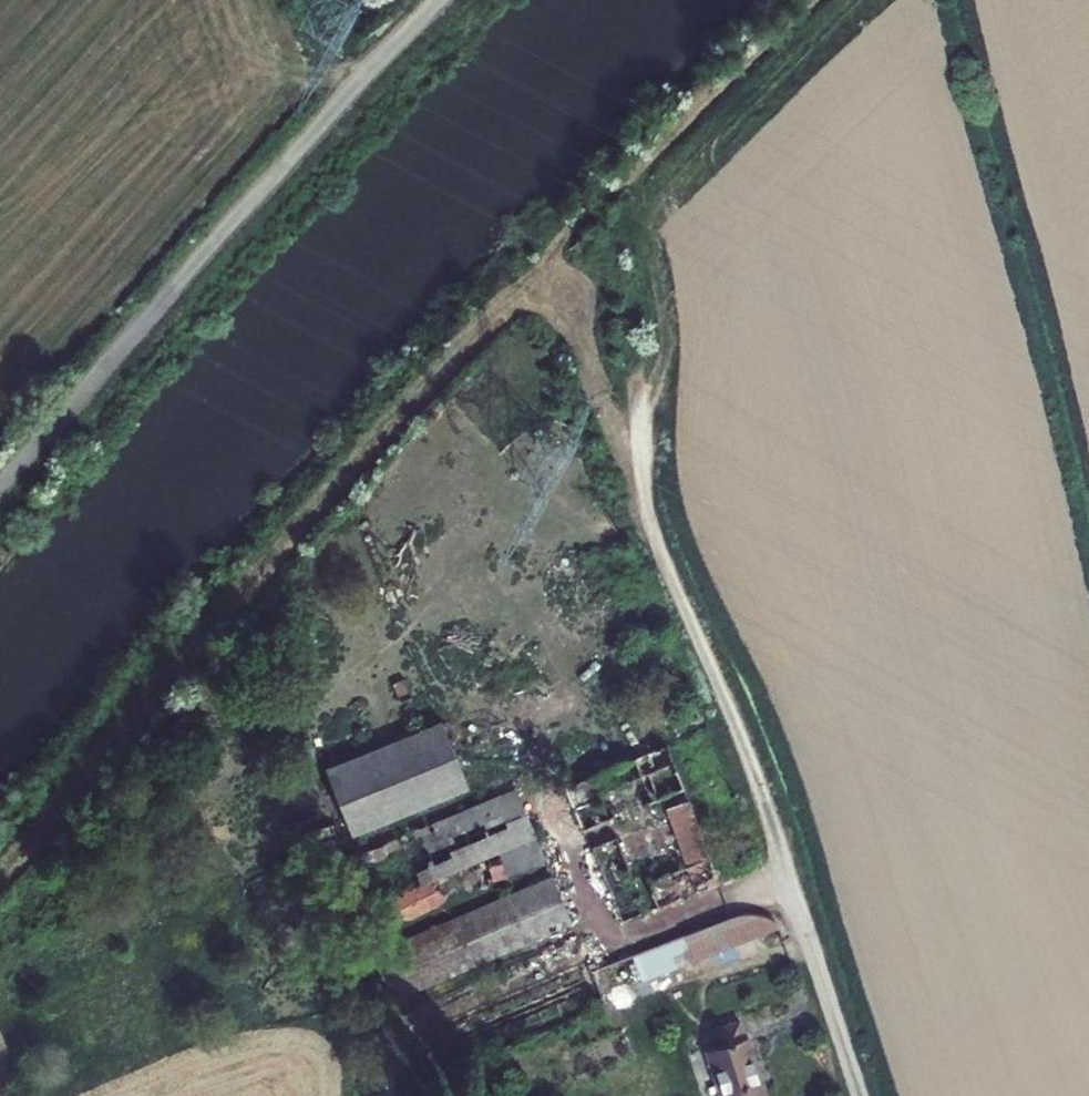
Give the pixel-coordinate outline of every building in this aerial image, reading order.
[(326,769),(352,835),(467,788),(441,722),(326,769)] [(666,745),(565,787),(583,830),(684,788),(666,745)] [(515,789),(339,862),(361,912),(355,915),(364,937),(545,862),(515,789)] [(635,880),(649,911),(719,884),(688,799),(667,807),(688,865),(648,880),(647,875),(635,880)] [(551,877),(373,954),(392,999),(569,923),(551,877)] [(715,953),(778,928),(778,926),(771,918),(765,915),(757,912),(751,911),(741,913),(705,927),(715,953)] [(705,927),(684,936),(694,961),(715,953),(705,927)] [(576,939),(550,950),(578,1014),(604,1003),(576,939)] [(739,1021),(710,1030),(716,1047),(708,1050),(722,1092),(717,1093),(718,1095),(763,1095),(739,1021)]
